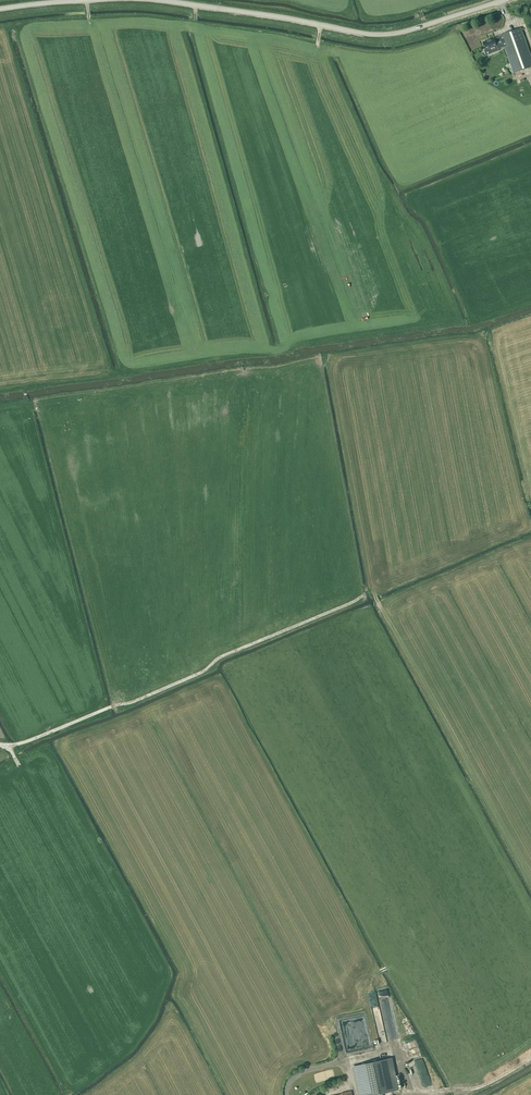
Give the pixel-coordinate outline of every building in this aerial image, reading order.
[(513,73),(530,67),(530,56),(521,28),(500,36),(500,37),(494,39),(483,43),(485,50),(484,50),(485,53),(490,51),(491,54),(498,51),(497,46),(503,44),(513,73)] [(368,994),(372,1007),(378,1006),(375,993),(368,994)] [(348,1051),(366,1048),(364,1040),(359,1041),(358,1037),(353,1038),(352,1032),(348,1033),(347,1029),(350,1028),(349,1023),(343,1024),(348,1051)] [(359,1094),(385,1094),(385,1093),(397,1090),(390,1059),(353,1067),(359,1094)]
